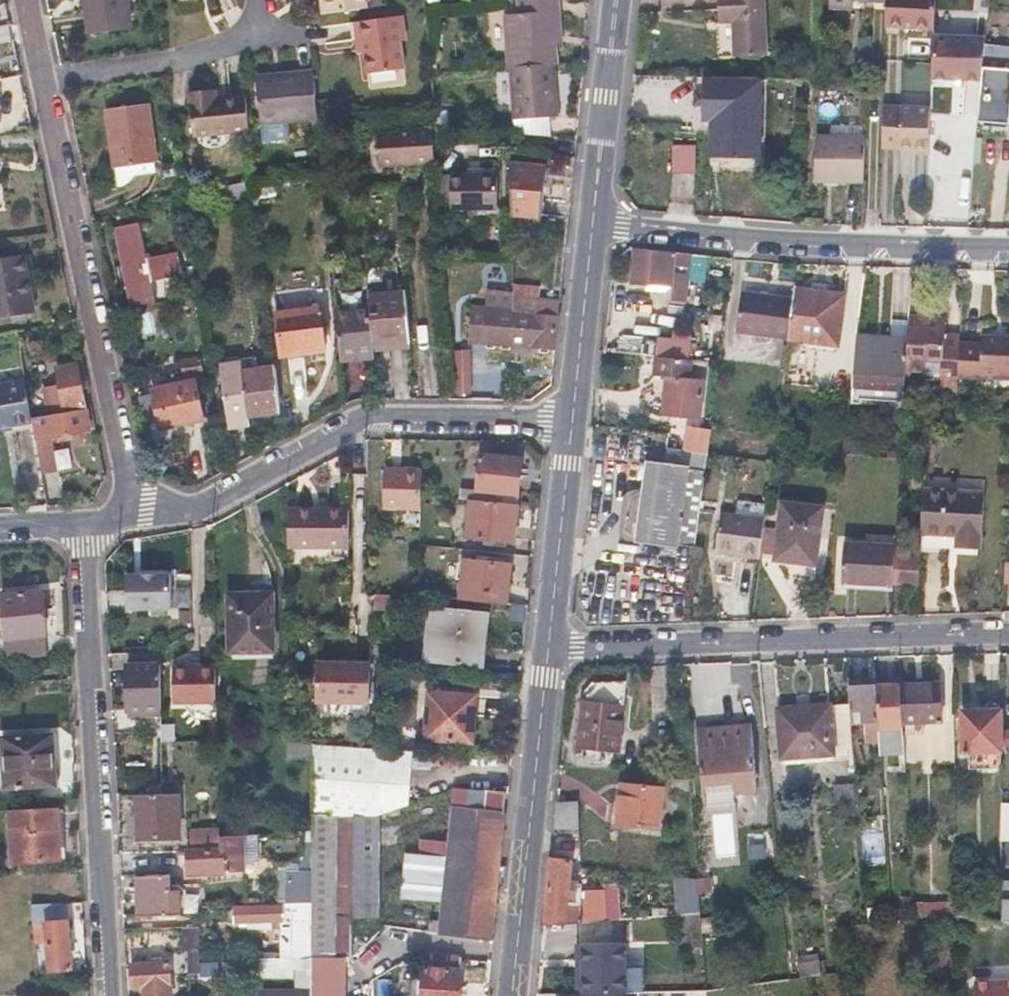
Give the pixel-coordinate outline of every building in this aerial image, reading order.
[(89,32),(127,28),(123,0),(85,0),(89,32)] [(321,15),(365,9),(364,0),(319,0),(321,15)] [(555,0),(514,0),(515,16),(503,16),(504,68),(508,68),(552,66),(554,66),(553,49),(553,36),(559,35),(559,17),(555,0)] [(764,0),(718,0),(719,24),(732,24),(733,57),(766,56),(764,0)] [(825,7),(846,8),(846,0),(825,0),(825,7)] [(886,2),(867,1),(861,1),(861,0),(846,0),(846,8),(885,10),(886,2)] [(931,27),(933,0),(886,0),(886,2),(885,10),(885,25),(931,27)] [(396,19),(399,44),(404,43),(401,18),(396,19)] [(399,44),(396,19),(352,24),(355,41),(361,41),(363,55),(365,75),(402,70),(399,44)] [(931,33),(928,76),(981,79),(985,46),(985,36),(931,33)] [(355,41),(357,56),(363,55),(361,41),(355,41)] [(985,46),(981,79),(977,122),(1008,124),(1008,47),(985,46)] [(554,118),(552,66),(508,68),(510,120),(554,118)] [(295,74),(295,75),(295,76),(257,81),(262,126),(317,120),(313,71),(295,74)] [(716,121),(716,138),(715,156),(750,157),(751,121),(751,118),(758,117),(759,80),(702,79),(699,121),(716,121)] [(215,92),(190,93),(193,136),(248,133),(245,100),(215,102),(215,92)] [(107,110),(115,167),(118,166),(120,185),(127,184),(132,181),(136,177),(138,174),(159,171),(157,162),(159,161),(151,104),(107,110)] [(927,105),(883,104),(882,147),(924,148),(927,105)] [(433,166),(431,132),(398,133),(397,130),(376,131),(378,169),(433,166)] [(863,139),(840,139),(816,138),(815,180),(862,181),(863,139)] [(670,174),(682,174),(693,174),(694,147),(671,146),(670,174)] [(511,216),(529,216),(547,216),(546,166),(511,166),(511,216)] [(450,175),(433,175),(436,216),(450,216),(450,211),(496,210),(495,177),(464,178),(449,178),(450,175)] [(238,201),(255,199),(253,182),(218,188),(219,200),(237,197),(238,201)] [(183,275),(181,264),(179,253),(150,259),(143,222),(118,227),(133,307),(157,302),(154,280),(183,275)] [(21,305),(9,243),(0,244),(0,309),(21,305)] [(633,282),(652,284),(671,285),(670,295),(682,296),(685,257),(635,254),(633,282)] [(534,313),(534,312),(534,308),(534,288),(511,287),(511,312),(534,313)] [(793,296),(788,337),(839,342),(844,294),(794,288),(793,296)] [(373,346),(368,295),(367,289),(335,293),(342,361),(374,358),(373,351),(373,346)] [(736,330),(788,337),(793,296),(741,290),(736,330)] [(403,292),(368,295),(373,346),(390,344),(408,342),(403,292)] [(457,299),(446,300),(449,340),(459,340),(457,299)] [(534,308),(534,312),(557,313),(558,300),(541,299),(540,308),(534,308)] [(283,358),(304,355),(326,352),(320,308),(278,313),(283,358)] [(511,346),(511,345),(511,312),(490,310),(469,309),(466,342),(511,346)] [(553,315),(534,313),(511,312),(511,345),(550,348),(553,315)] [(958,344),(959,336),(944,335),(945,321),(909,319),(907,342),(905,371),(939,373),(938,392),(956,393),(957,374),(958,344)] [(958,344),(957,374),(1008,377),(1008,338),(981,337),(980,346),(958,344)] [(907,342),(883,340),(859,339),(856,382),(905,386),(905,371),(907,342)] [(408,348),(408,342),(390,344),(373,346),(373,351),(408,348)] [(472,395),(472,350),(453,350),(453,395),(472,395)] [(665,376),(663,395),(661,414),(699,419),(704,381),(688,379),(691,359),(656,355),(653,374),(665,376)] [(182,376),(192,374),(202,373),(200,358),(180,361),(182,376)] [(77,363),(67,365),(56,368),(59,386),(44,389),(49,413),(85,406),(77,363)] [(249,424),(248,417),(242,372),(241,365),(222,367),(225,392),(227,392),(231,427),(249,424)] [(242,372),(248,417),(281,412),(275,368),(242,372)] [(161,430),(182,425),(203,420),(194,381),(151,390),(161,430)] [(3,428),(32,423),(31,419),(25,382),(0,386),(0,428),(3,428)] [(856,388),(904,392),(905,386),(856,382),(856,388)] [(32,423),(35,438),(88,429),(85,409),(31,419),(32,423)] [(707,452),(708,442),(710,431),(695,429),(692,450),(707,452)] [(42,482),(52,481),(61,480),(55,448),(37,451),(42,482)] [(516,503),(517,499),(521,459),(481,455),(477,489),(460,487),(459,497),(471,498),(516,503)] [(646,462),(644,475),(642,488),(649,489),(643,539),(694,547),(704,472),(646,462)] [(422,469),(385,468),(383,506),(421,507),(422,469)] [(954,546),(965,547),(976,547),(976,536),(979,536),(982,490),(923,488),(920,534),(954,535),(954,546)] [(512,540),(516,503),(471,498),(468,536),(512,540)] [(775,558),(794,560),(814,562),(821,507),(781,503),(775,558)] [(349,506),(295,508),(295,548),(348,546),(349,506)] [(295,508),(286,509),(286,549),(295,548),(295,508)] [(760,552),(763,527),(764,520),(722,515),(717,551),(759,557),(760,552)] [(776,529),(763,527),(760,552),(772,554),(776,529)] [(920,544),(954,546),(954,535),(920,534),(920,544)] [(1008,578),(1008,539),(1005,539),(1001,577),(1008,578)] [(895,545),(871,543),(846,541),(844,580),(893,585),(895,552),(895,545)] [(918,586),(919,553),(895,552),(893,585),(918,586)] [(506,602),(508,583),(510,563),(464,558),(459,597),(506,602)] [(169,607),(168,573),(124,575),(125,609),(169,607)] [(43,654),(42,646),(41,637),(43,637),(40,590),(2,593),(5,657),(43,654)] [(268,593),(248,593),(227,593),(228,650),(268,649),(268,593)] [(455,656),(455,658),(455,660),(479,662),(483,612),(432,607),(428,652),(455,656)] [(127,651),(127,658),(127,664),(125,664),(126,711),(158,709),(157,649),(127,651)] [(337,662),(316,662),(315,703),(370,703),(371,662),(350,662),(337,662)] [(214,701),(214,664),(171,666),(173,703),(214,701)] [(875,685),(874,678),(847,679),(851,721),(877,719),(875,685)] [(935,683),(899,684),(901,720),(937,718),(935,683)] [(579,695),(577,721),(574,748),(617,750),(621,684),(590,685),(579,695)] [(899,684),(875,685),(877,719),(878,726),(901,724),(901,720),(899,684)] [(429,690),(427,712),(425,735),(471,739),(475,694),(429,690)] [(829,705),(803,707),(777,709),(781,755),(833,752),(829,705)] [(126,719),(158,718),(158,709),(126,711),(126,719)] [(964,710),(963,730),(963,751),(969,750),(969,769),(1001,769),(1000,709),(964,710)] [(706,762),(705,762),(704,762),(705,782),(735,780),(736,789),(760,787),(755,724),(704,728),(706,762)] [(51,786),(51,776),(50,767),(53,767),(51,737),(0,739),(2,769),(5,769),(6,787),(51,786)] [(339,812),(378,814),(406,804),(411,750),(314,744),(314,832),(312,960),(337,960),(339,812)] [(620,783),(619,803),(617,823),(657,827),(661,787),(620,783)] [(490,939),(505,792),(454,787),(448,840),(421,839),(420,852),(447,855),(441,897),(439,923),(429,922),(428,934),(491,940),(491,939),(490,939)] [(1001,838),(1008,839),(1008,787),(1001,787),(1001,838)] [(138,838),(158,836),(178,835),(176,792),(135,794),(138,838)] [(555,802),(554,816),(552,830),(576,829),(575,802),(555,802)] [(8,812),(9,837),(11,862),(57,860),(55,811),(8,812)] [(339,812),(337,960),(349,960),(349,916),(376,915),(378,814),(339,812)] [(216,828),(190,829),(191,847),(216,846),(216,835),(216,828)] [(185,865),(190,865),(194,865),(195,870),(221,868),(221,847),(241,846),(240,834),(216,835),(216,846),(191,847),(185,848),(185,865)] [(399,893),(441,897),(447,855),(420,852),(404,850),(399,893)] [(565,906),(565,904),(565,902),(572,901),(571,882),(568,882),(568,863),(549,860),(542,925),(580,921),(579,905),(565,906)] [(176,912),(175,901),(175,889),(169,889),(168,871),(120,873),(122,915),(176,912)] [(679,958),(703,956),(697,875),(673,874),(679,958)] [(955,913),(955,902),(929,902),(930,904),(922,904),(923,916),(955,913)] [(979,902),(955,902),(955,913),(978,914),(979,902)] [(29,904),(31,924),(44,923),(57,921),(55,903),(29,904)] [(230,907),(230,913),(230,920),(266,920),(267,907),(230,907)] [(46,941),(46,946),(49,970),(70,968),(65,921),(57,921),(44,923),(46,941)] [(31,924),(33,942),(46,941),(44,923),(31,924)] [(183,973),(191,973),(199,972),(196,925),(180,926),(181,948),(183,973)] [(175,948),(181,948),(180,926),(173,926),(175,948)] [(581,945),(581,963),(581,980),(622,981),(622,946),(581,945)] [(460,956),(424,955),(422,995),(459,995),(460,956)] [(312,990),(312,995),(336,995),(336,991),(337,960),(312,960),(312,990)] [(131,977),(132,986),(145,985),(146,995),(169,995),(168,967),(131,969),(131,977)] [(975,978),(976,995),(1008,995),(1008,977),(975,978)]
